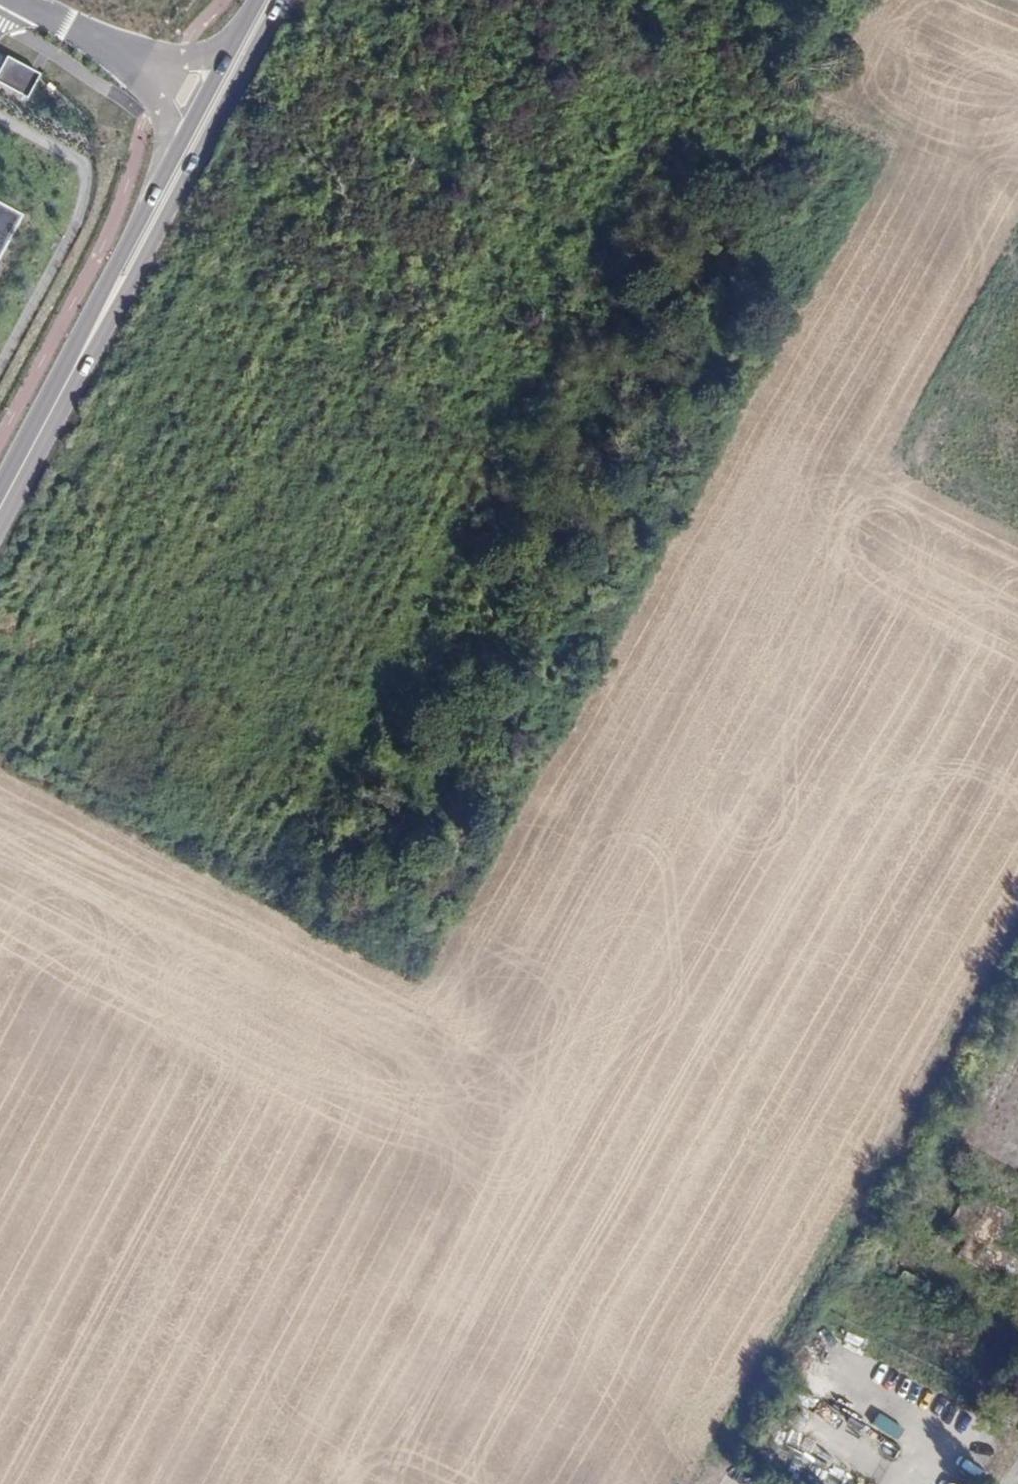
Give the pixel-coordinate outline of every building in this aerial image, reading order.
[(7,57),(0,70),(0,83),(28,98),(41,75),(7,57)] [(23,215),(0,203),(0,260),(23,215)]
